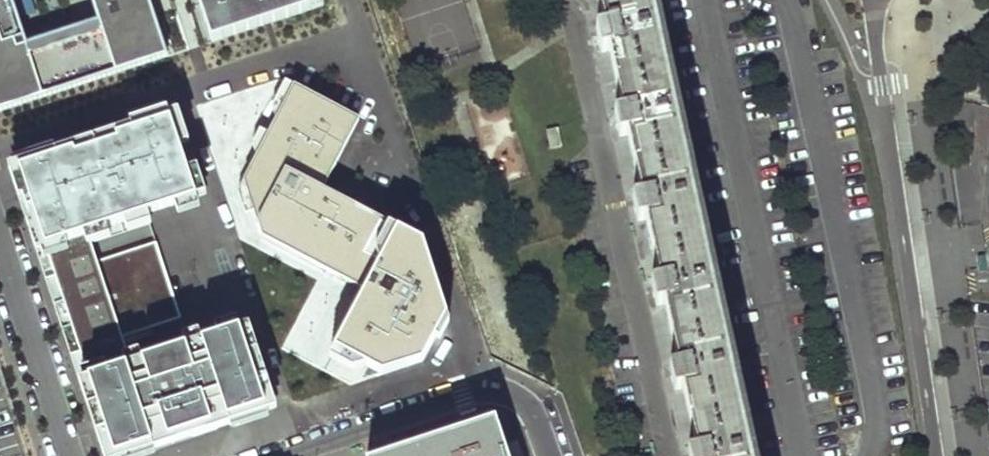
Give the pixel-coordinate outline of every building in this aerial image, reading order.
[(104,24),(29,48),(18,13),(0,19),(0,112),(45,97),(33,58),(108,34),(120,73),(169,57),(151,0),(96,0),(104,24)] [(18,13),(14,0),(0,0),(0,19),(18,13)] [(212,44),(326,7),(324,0),(198,0),(212,44)] [(594,1),(600,33),(592,35),(597,57),(605,56),(618,115),(610,117),(615,141),(624,140),(637,199),(628,201),(634,227),(642,227),(655,286),(647,288),(652,310),(661,309),(674,371),(667,372),(671,394),(679,393),(694,453),(685,455),(746,455),(646,0),(592,0),(594,1)] [(352,123),(276,80),(227,177),(241,235),(314,277),(281,347),(356,387),(451,346),(422,255),(315,195),(352,123)] [(8,165),(40,263),(59,321),(76,373),(103,455),(151,455),(272,416),(244,330),(193,347),(149,214),(200,197),(171,112),(8,165)] [(432,455),(507,455),(500,434),(432,455)]
